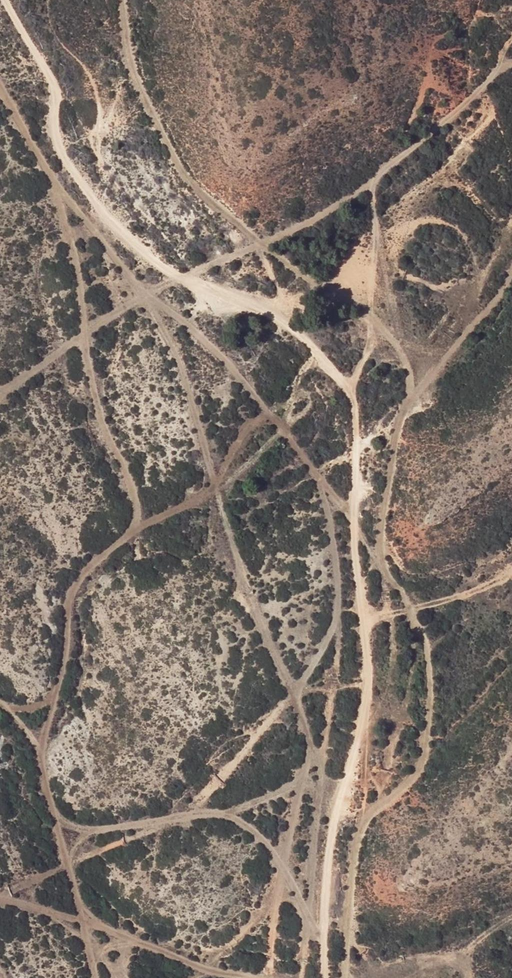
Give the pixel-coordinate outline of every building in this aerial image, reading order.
[(378,752),(365,750),(363,760),(377,763),(378,752)]
